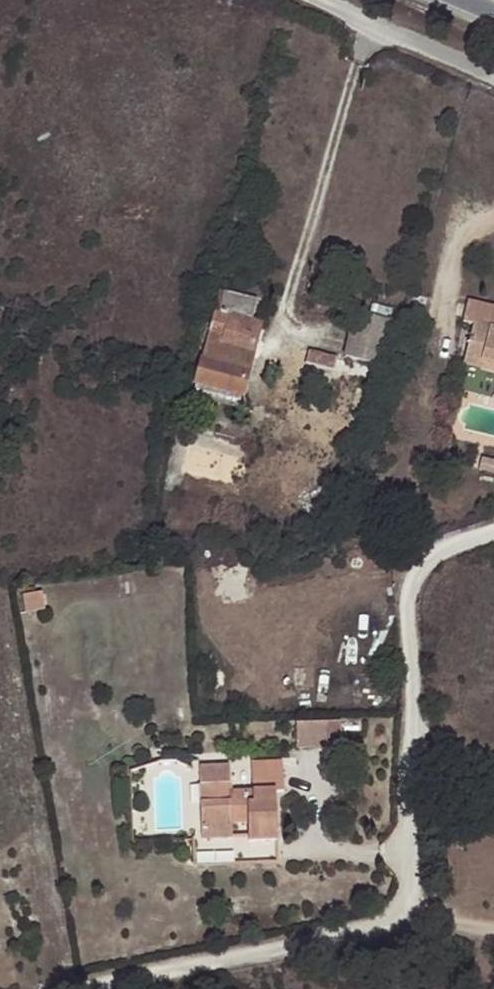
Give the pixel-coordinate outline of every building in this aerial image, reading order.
[(199,386),(245,399),(259,349),(237,343),(242,323),(255,326),(260,304),(231,296),(226,313),(219,311),(199,386)] [(473,300),(466,322),(480,327),(493,331),(493,307),(473,300)] [(352,310),(341,355),(379,366),(390,320),(352,310)] [(237,343),(259,349),(265,329),(255,326),(242,323),(237,343)] [(480,327),(469,360),(493,368),(493,331),(480,327)] [(337,376),(381,388),(384,374),(334,360),(288,351),(284,366),(337,376)] [(469,360),(467,368),(493,377),(493,368),(469,360)] [(241,413),(245,399),(199,386),(195,401),(241,413)] [(477,468),(493,472),(493,460),(480,457),(477,468)] [(339,725),(294,727),(295,753),(341,751),(339,725)] [(246,848),(277,847),(274,797),(229,798),(228,773),(197,774),(201,845),(231,844),(231,830),(246,830),(246,848)]
